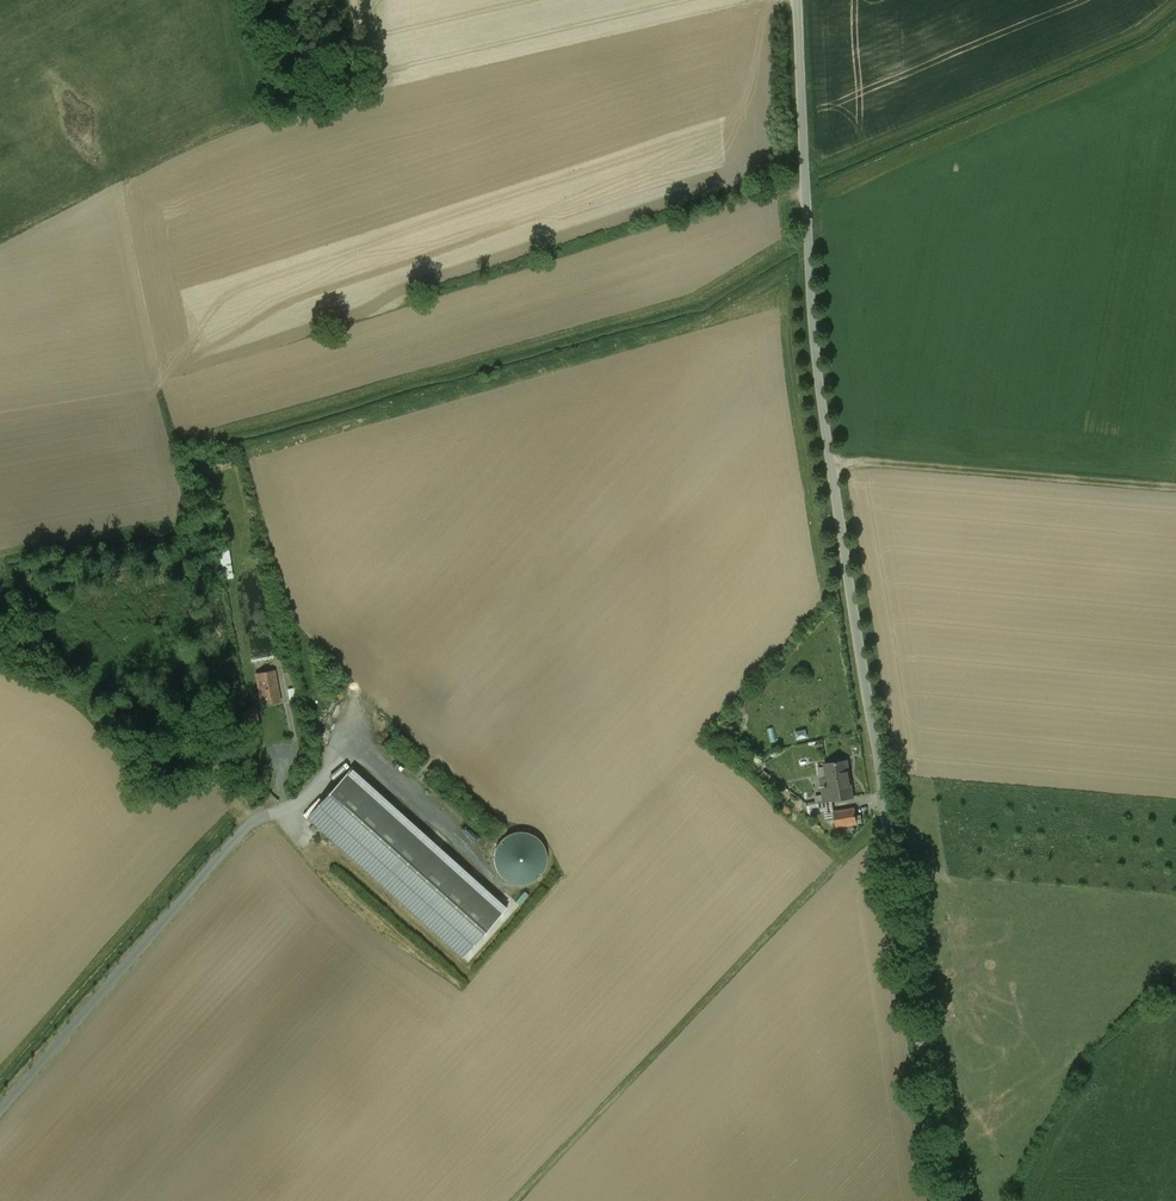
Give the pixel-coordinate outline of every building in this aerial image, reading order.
[(274,672),(257,675),(262,704),(280,701),(274,672)] [(253,690),(242,692),(246,711),(256,709),(253,690)] [(847,761),(825,765),(826,768),(818,770),(823,801),(831,800),(832,800),(852,797),(847,761)] [(508,907),(352,768),(307,818),(462,957),(508,907)] [(831,800),(823,801),(809,803),(812,815),(825,813),(834,812),(832,800),(831,800)] [(855,808),(834,812),(835,819),(836,827),(857,823),(855,808)] [(834,812),(825,813),(826,820),(835,819),(834,812)] [(504,838),(498,845),(495,853),(494,862),(497,870),(502,877),(509,882),(517,884),(526,884),(534,881),(540,876),(544,868),(546,860),(545,852),(542,844),(536,838),(529,834),(520,833),(512,834),(504,838)]
